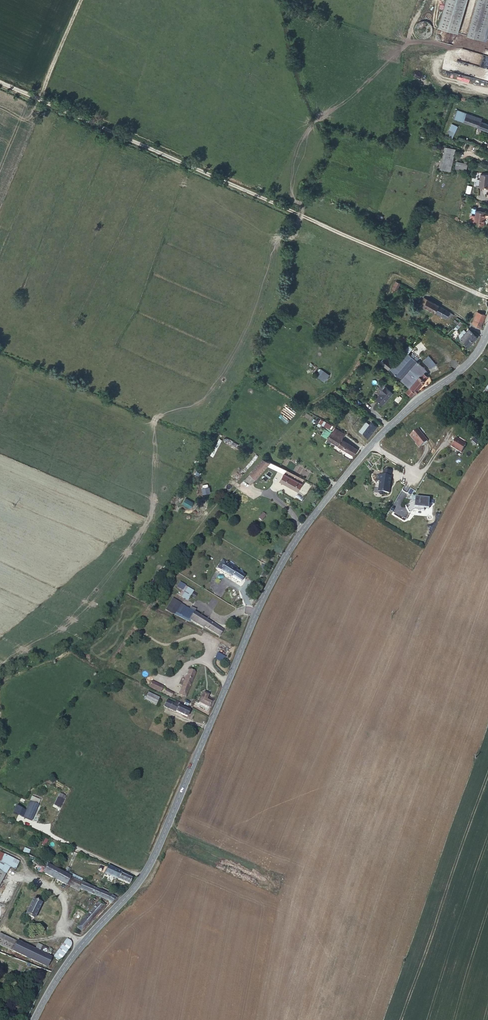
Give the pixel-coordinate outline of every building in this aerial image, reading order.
[(439,27),(458,33),(468,0),(447,0),(439,27)] [(466,35),(487,42),(487,39),(487,0),(479,0),(466,35)] [(473,67),(472,78),(487,80),(487,68),(473,67)] [(452,119),(487,132),(487,125),(480,122),(482,119),(455,110),(452,119)] [(458,126),(451,122),(450,128),(456,131),(458,126)] [(454,136),(456,131),(450,128),(448,133),(454,136)] [(450,171),(456,149),(445,146),(439,169),(450,171)] [(466,171),(468,163),(456,161),(455,168),(466,171)] [(479,186),(487,187),(487,184),(487,174),(481,173),(479,186)] [(484,211),(475,209),(474,214),(473,220),(482,222),(484,211)] [(398,286),(394,284),(390,292),(394,294),(398,286)] [(437,307),(419,298),(417,303),(423,306),(434,312),(437,307)] [(437,307),(434,312),(446,318),(449,312),(437,307)] [(477,311),(472,323),(480,329),(486,315),(477,311)] [(454,327),(453,328),(457,331),(464,323),(462,322),(460,321),(454,327)] [(468,330),(460,339),(468,346),(476,337),(468,330)] [(417,350),(409,344),(393,365),(390,371),(410,387),(406,392),(411,397),(428,376),(423,372),(425,369),(421,366),(411,358),(417,350)] [(427,357),(423,362),(431,368),(435,363),(427,357)] [(390,371),(393,365),(384,358),(380,364),(390,371)] [(324,382),(330,374),(321,368),(315,376),(324,382)] [(381,405),(392,394),(384,387),(379,392),(381,394),(375,400),(381,405)] [(364,425),(359,430),(369,437),(378,427),(371,422),(367,427),(364,425)] [(327,439),(330,441),(335,434),(342,439),(345,434),(335,427),(327,439)] [(426,438),(414,429),(409,437),(417,443),(420,446),(426,438)] [(335,434),(330,441),(354,455),(358,449),(342,439),(335,434)] [(456,439),(451,447),(461,453),(466,445),(456,439)] [(263,459),(251,476),(257,480),(270,463),(263,459)] [(304,480),(287,470),(285,474),(281,481),(299,490),(304,480)] [(391,479),(378,476),(377,482),(380,483),(378,493),(389,495),(391,479)] [(209,486),(201,488),(203,494),(211,493),(209,486)] [(185,497),(182,503),(190,508),(194,501),(185,497)] [(430,501),(416,500),(416,503),(406,509),(410,515),(415,512),(425,513),(425,511),(429,511),(430,501)] [(222,560),(217,568),(241,582),(244,577),(236,572),(238,569),(222,560)] [(188,601),(194,590),(179,582),(176,587),(181,590),(178,596),(188,601)] [(193,612),(189,620),(205,630),(205,628),(219,636),(223,630),(206,621),(193,612)] [(179,694),(185,697),(195,673),(189,670),(179,694)] [(162,685),(152,680),(149,685),(160,690),(162,685)] [(202,693),(198,703),(208,708),(212,700),(206,697),(207,696),(202,693)] [(148,694),(146,700),(154,704),(157,698),(148,694)] [(190,707),(175,700),(173,704),(166,701),(164,706),(186,717),(191,707),(190,707)] [(31,802),(25,815),(32,819),(39,806),(31,802)] [(30,848),(29,849),(27,855),(33,858),(36,852),(30,848)] [(0,851),(0,860),(15,868),(19,861),(0,851)] [(70,876),(33,858),(30,864),(44,871),(43,873),(66,884),(70,876)] [(113,868),(108,866),(105,873),(130,885),(132,879),(121,874),(122,872),(113,868)] [(70,876),(66,884),(79,891),(80,889),(83,883),(74,878),(70,876)] [(83,883),(80,889),(87,892),(111,903),(116,898),(111,894),(97,890),(91,887),(83,883)] [(32,900),(25,915),(33,919),(40,904),(32,900)] [(100,900),(77,927),(82,931),(105,904),(100,900)] [(16,940),(0,932),(0,944),(11,950),(16,940)] [(46,967),(50,957),(16,940),(11,950),(46,967)] [(53,957),(59,962),(60,961),(72,946),(71,943),(67,940),(53,957)] [(38,943),(35,948),(47,954),(50,949),(38,943)]
